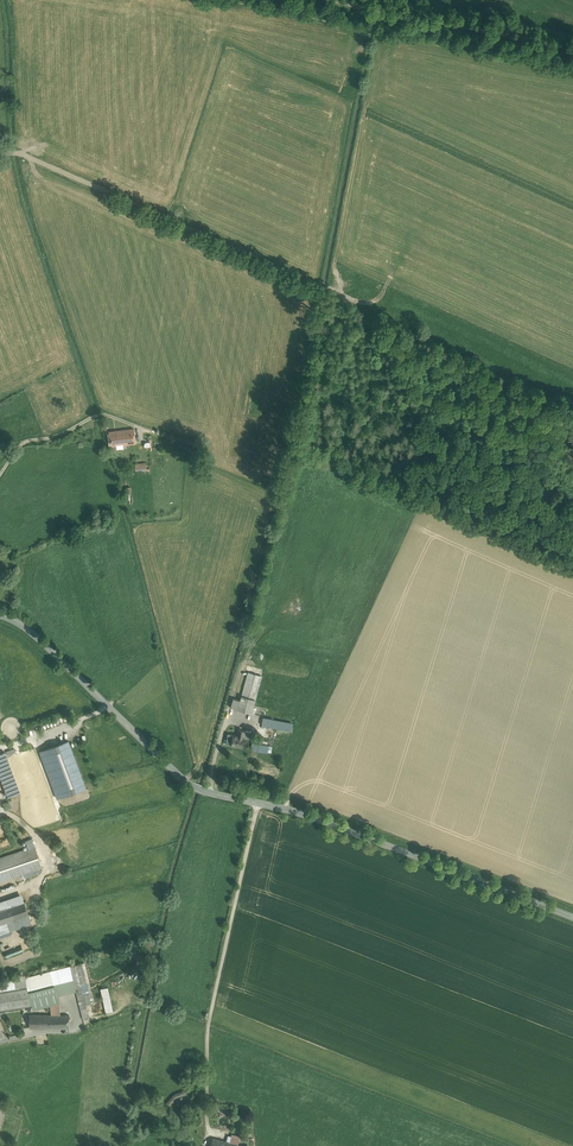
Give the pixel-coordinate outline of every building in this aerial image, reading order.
[(134,429),(120,431),(122,444),(136,443),(134,429)] [(120,431),(109,432),(110,441),(111,445),(122,444),(120,431)] [(231,707),(251,713),(262,676),(248,672),(241,700),(233,698),(231,707)] [(292,724),(263,718),(262,725),(291,731),(292,724)] [(248,731),(239,729),(237,735),(228,733),(226,744),(243,747),(244,737),(247,738),(248,731)] [(68,740),(40,751),(45,764),(49,762),(62,797),(86,788),(68,740)] [(269,745),(253,742),(251,749),(267,752),(269,745)] [(5,752),(0,754),(0,773),(9,796),(20,792),(5,752)] [(57,798),(62,797),(49,762),(45,764),(57,798)] [(0,859),(0,880),(42,866),(35,847),(0,859)] [(24,902),(22,894),(0,902),(0,910),(24,902)] [(28,914),(24,902),(0,910),(0,924),(6,922),(28,914)] [(6,922),(9,929),(31,921),(28,914),(6,922)] [(6,922),(0,924),(0,934),(9,931),(9,929),(6,922)] [(76,991),(83,1019),(88,1018),(85,1005),(94,1003),(85,963),(70,966),(74,982),(76,991)] [(74,982),(70,966),(26,978),(27,986),(29,994),(55,988),(54,986),(74,982)] [(0,983),(0,991),(27,986),(26,978),(0,983)] [(57,996),(76,991),(74,982),(54,986),(55,988),(57,996)] [(0,991),(0,1010),(32,1005),(29,994),(27,986),(0,991)] [(106,1012),(113,1011),(108,987),(101,989),(106,1012)] [(55,988),(29,994),(32,1005),(33,1009),(50,1005),(59,1003),(57,996),(55,988)] [(60,1015),(59,1003),(50,1005),(51,1015),(60,1015)] [(41,1014),(29,1014),(30,1028),(69,1027),(69,1015),(60,1015),(51,1015),(41,1014)] [(167,1103),(170,1106),(178,1098),(186,1095),(184,1091),(176,1093),(167,1103)] [(187,1097),(177,1102),(179,1107),(189,1101),(187,1097)] [(229,1142),(238,1144),(240,1136),(232,1134),(231,1136),(230,1142),(229,1142)] [(213,1138),(210,1145),(237,1145),(238,1144),(229,1142),(230,1142),(226,1141),(213,1138)]
